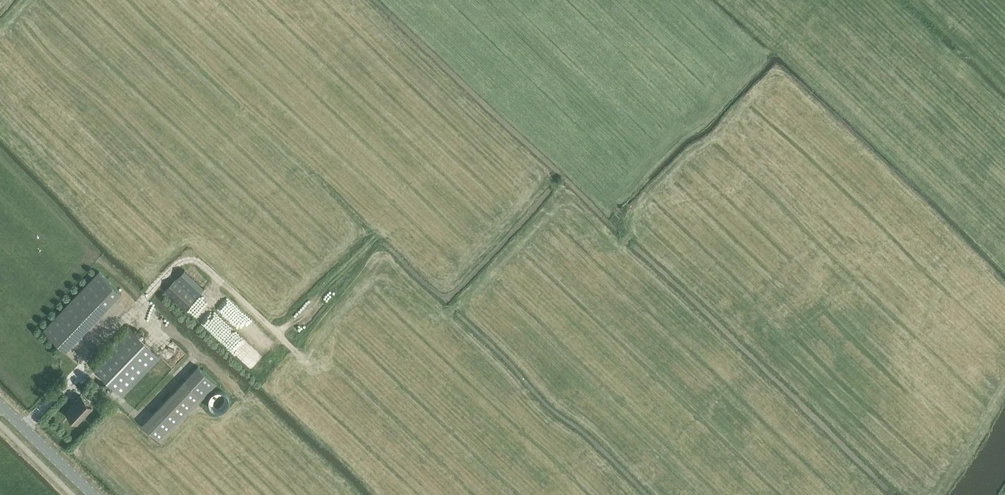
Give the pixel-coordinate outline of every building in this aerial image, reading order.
[(206,286),(186,268),(164,292),(184,310),(206,286)] [(100,272),(44,330),(66,351),(121,293),(100,272)] [(92,367),(121,395),(159,356),(130,327),(92,367)] [(198,366),(186,380),(143,424),(161,441),(216,383),(198,366)] [(66,412),(77,422),(92,406),(80,395),(75,401),(76,402),(66,412)]
